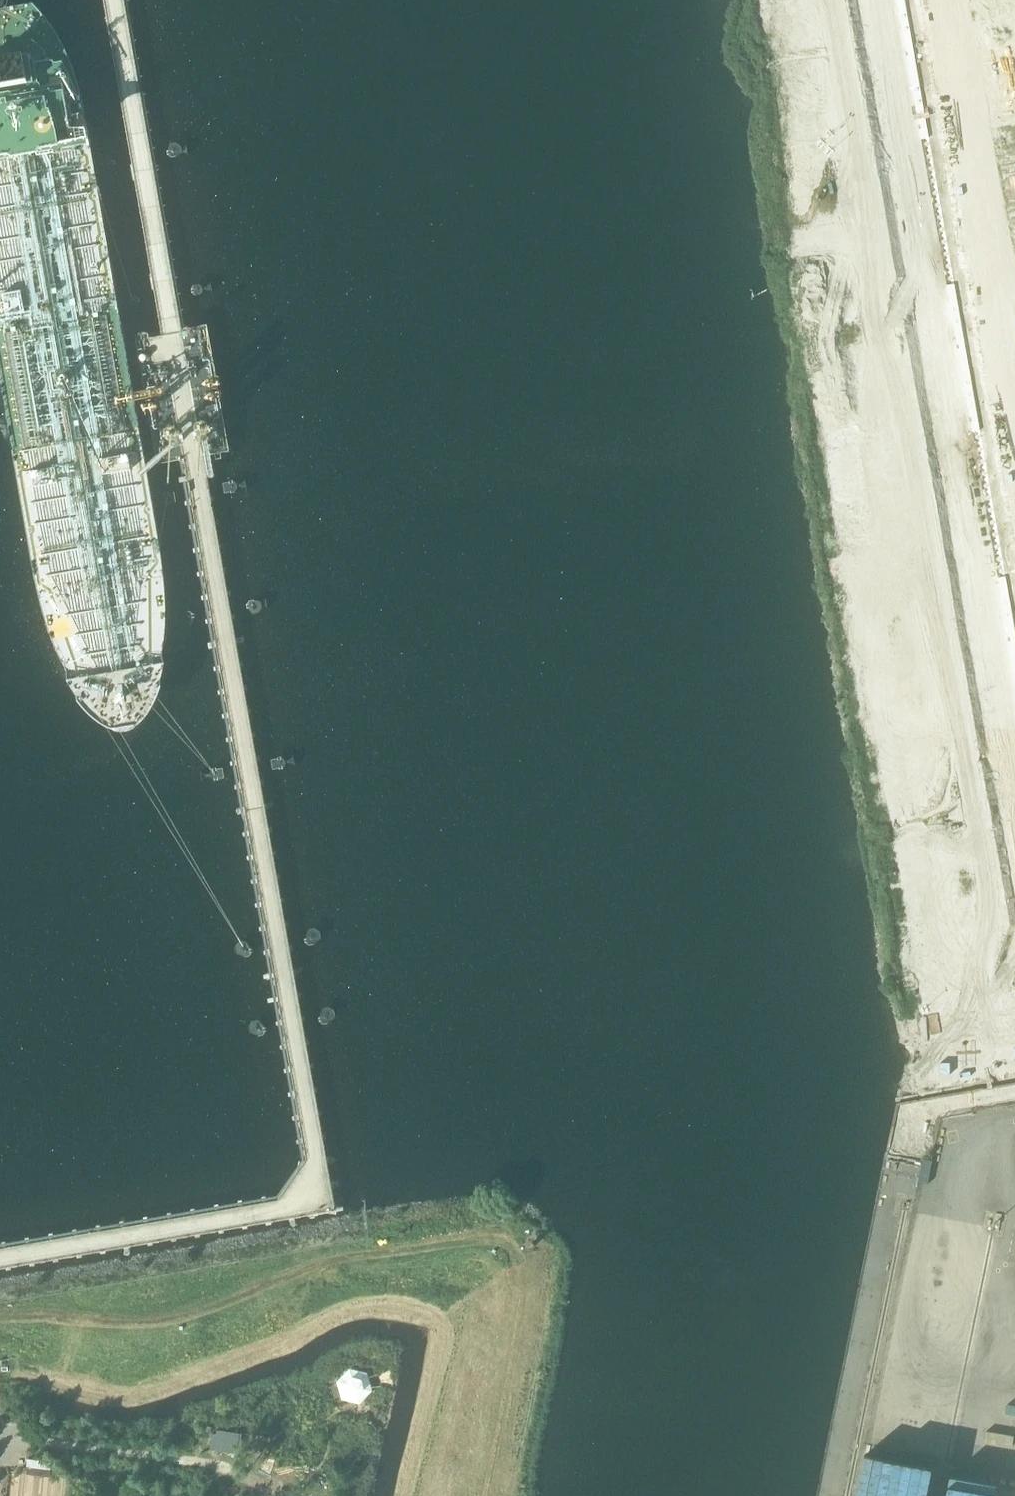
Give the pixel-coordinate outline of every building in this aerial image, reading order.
[(343,1394),(360,1399),(373,1387),(369,1369),(351,1364),(339,1377),(343,1394)] [(220,1451),(220,1446),(237,1448),(239,1433),(217,1431),(216,1434),(212,1434),(210,1450),(220,1451)]
